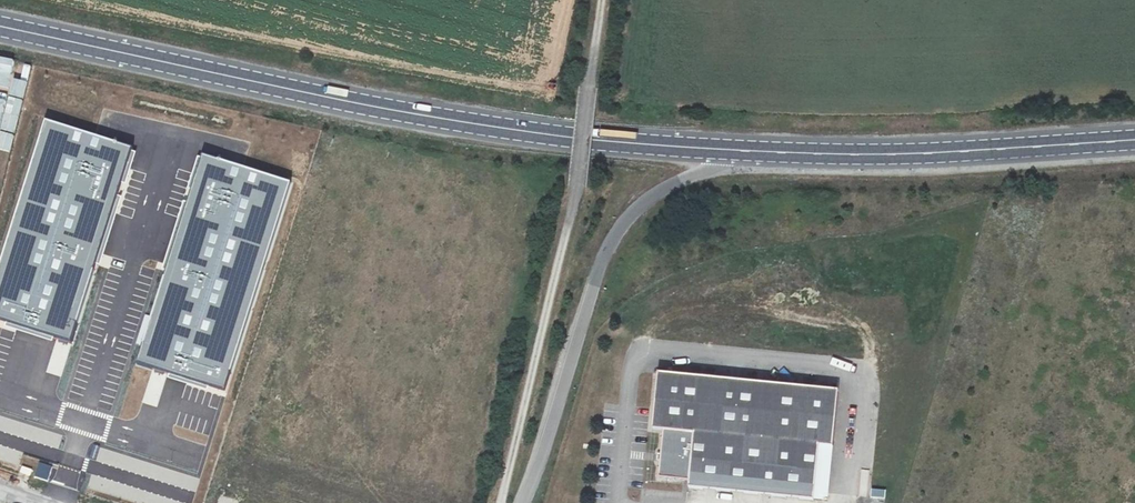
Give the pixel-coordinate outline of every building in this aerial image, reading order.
[(43,117),(0,266),(0,321),(70,342),(130,147),(43,117)] [(291,180),(201,152),(134,363),(226,396),(291,180)] [(838,391),(658,374),(652,431),(663,432),(694,434),(689,481),(689,489),(815,501),(820,446),(833,447),(838,391)] [(694,434),(663,432),(659,478),(689,481),(694,434)] [(833,447),(820,446),(815,501),(828,502),(833,447)] [(872,489),(871,497),(885,498),(886,490),(872,489)]
